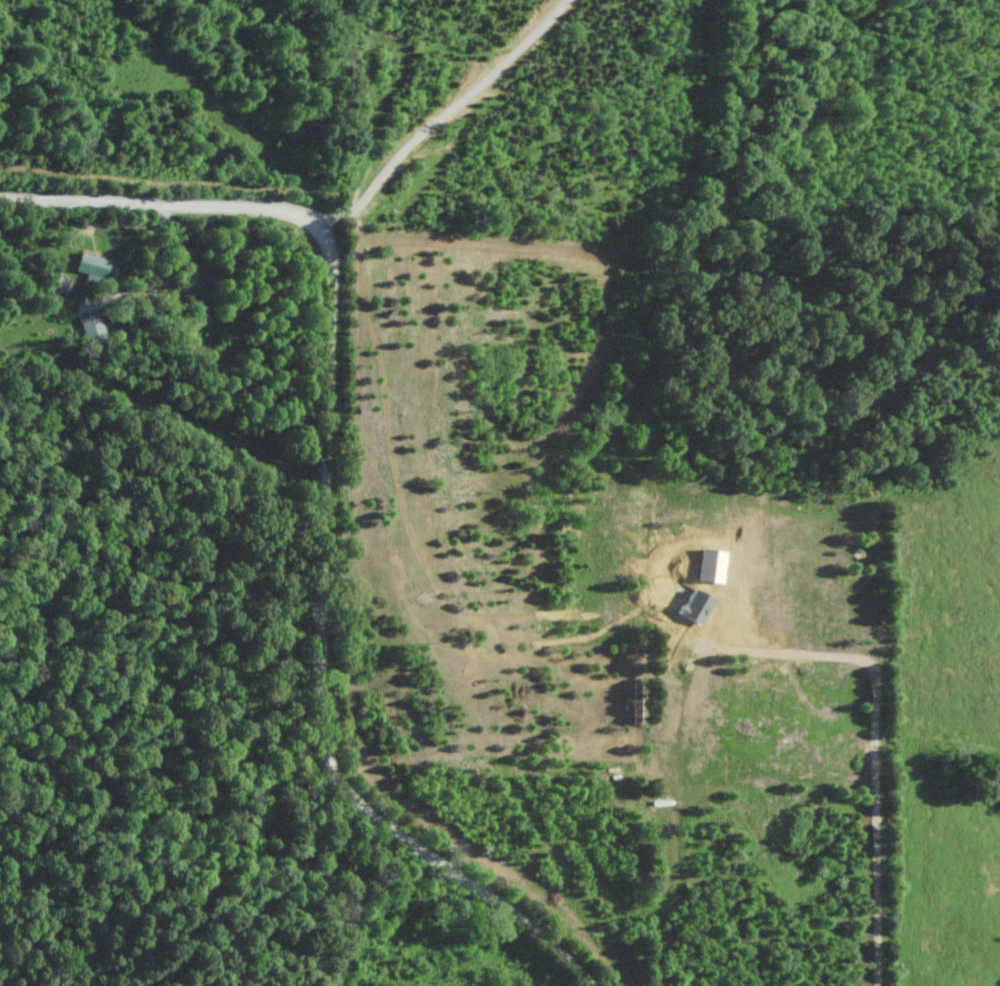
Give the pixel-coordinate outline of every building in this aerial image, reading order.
[(76,271),(105,279),(110,260),(81,252),(76,271)] [(72,282),(51,272),(39,295),(60,306),(72,282)] [(88,346),(107,339),(97,314),(78,321),(88,346)]
